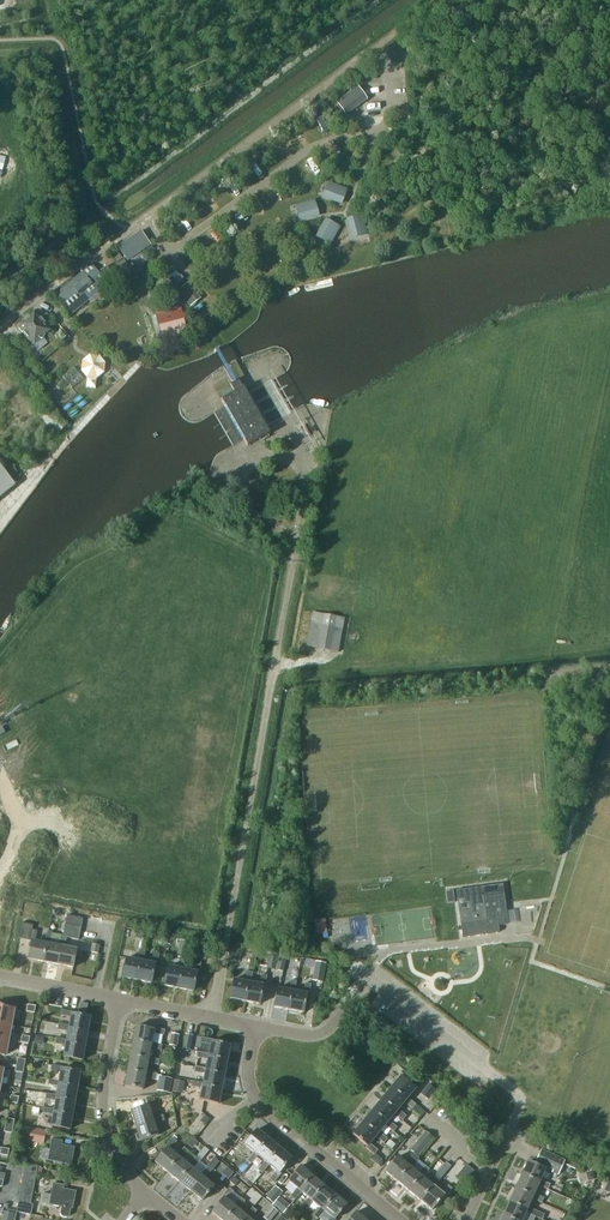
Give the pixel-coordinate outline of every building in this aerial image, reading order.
[(387,57),(398,49),(400,47),(396,41),(391,44),(383,51),(387,57)] [(368,100),(358,86),(336,102),(346,115),(368,100)] [(333,185),(328,198),(341,203),(346,190),(333,185)] [(314,201),(301,205),(305,219),(318,215),(314,201)] [(351,233),(363,230),(360,216),(347,219),(351,233)] [(332,239),(338,227),(326,220),(319,233),(332,239)] [(123,259),(116,248),(109,252),(117,263),(123,259)] [(132,270),(125,260),(117,265),(124,275),(132,270)] [(172,266),(167,270),(167,271),(169,274),(170,274),(174,279),(174,280),(176,283),(177,283),(183,279),(183,278),(180,275),(179,275),(175,270),(176,270),(176,269),(173,266),(172,266)] [(72,315),(89,301),(91,304),(97,300),(103,306),(117,294),(111,287),(118,281),(106,267),(99,272),(95,268),(86,276),(82,272),(55,295),(72,315)] [(189,283),(178,291),(189,307),(201,299),(189,283)] [(52,330),(46,323),(51,319),(47,314),(42,318),(36,311),(17,327),(33,346),(52,330)] [(108,356),(88,354),(86,387),(98,388),(99,375),(106,375),(108,356)] [(63,377),(72,388),(83,379),(73,368),(63,377)] [(269,434),(268,431),(265,426),(248,395),(243,387),(242,388),(238,381),(236,382),(233,383),(230,385),(234,393),(221,400),(247,446),(269,434)] [(16,485),(10,479),(18,473),(11,464),(4,470),(0,466),(0,498),(16,485)] [(233,492),(216,483),(211,494),(228,503),(233,492)] [(338,652),(344,618),(313,612),(307,646),(338,652)] [(462,938),(498,933),(499,931),(499,926),(508,924),(504,892),(503,884),(456,890),(457,898),(462,938)] [(447,903),(454,902),(453,890),(445,891),(447,903)] [(65,925),(81,928),(83,917),(67,914),(65,925)] [(28,959),(43,962),(49,933),(46,932),(44,943),(35,941),(37,931),(32,930),(32,925),(21,923),(18,939),(31,941),(28,959)] [(78,940),(81,928),(65,925),(63,935),(61,935),(59,946),(61,946),(58,965),(73,968),(77,949),(64,947),(66,938),(78,940)] [(137,943),(139,930),(129,928),(127,941),(137,943)] [(52,933),(49,933),(43,962),(58,965),(61,946),(59,946),(50,944),(52,933)] [(100,945),(92,944),(91,952),(98,953),(100,945)] [(122,977),(137,980),(141,961),(144,962),(145,952),(139,951),(137,961),(126,958),(122,977)] [(141,961),(137,980),(151,983),(155,965),(157,966),(159,955),(153,954),(152,963),(144,962),(141,961)] [(276,970),(284,971),(287,955),(278,954),(276,970)] [(275,969),(277,957),(270,956),(267,968),(275,969)] [(164,986),(179,988),(183,969),(185,970),(187,960),(182,959),(180,969),(168,966),(164,986)] [(183,969),(179,988),(193,991),(197,973),(199,974),(201,963),(196,962),(194,972),(185,970),(183,969)] [(326,964),(316,962),(312,980),(322,982),(326,964)] [(230,998),(245,1001),(249,983),(251,983),(253,972),(247,971),(245,982),(234,980),(230,998)] [(249,983),(245,1001),(260,1004),(263,986),(265,987),(268,975),(262,974),(260,985),(251,983),(249,983)] [(274,1007),(288,1010),(292,991),(294,992),(297,981),(291,980),(289,990),(278,988),(274,1007)] [(292,991),(288,1010),(303,1013),(307,994),(309,995),(311,984),(306,983),(304,993),(294,992),(292,991)] [(35,1006),(27,1004),(26,1012),(34,1013),(35,1006)] [(10,1025),(12,1017),(19,1019),(20,1011),(0,1007),(0,1023),(10,1025)] [(68,1028),(88,1031),(90,1017),(72,1014),(72,1012),(61,1010),(60,1015),(70,1017),(69,1026),(68,1028)] [(15,1042),(16,1034),(9,1033),(10,1025),(0,1023),(0,1039),(15,1042)] [(68,1031),(66,1040),(66,1042),(85,1046),(88,1031),(68,1028),(69,1026),(59,1024),(58,1029),(68,1031)] [(151,1045),(152,1043),(153,1033),(164,1035),(165,1030),(154,1027),(153,1030),(136,1026),(133,1041),(151,1045)] [(177,1047),(179,1034),(171,1033),(169,1045),(177,1047)] [(190,1050),(193,1035),(185,1034),(182,1048),(190,1050)] [(30,1037),(22,1035),(20,1043),(28,1044),(30,1037)] [(43,1045),(44,1038),(35,1036),(34,1044),(43,1045)] [(209,1056),(227,1060),(230,1045),(213,1041),(213,1039),(201,1037),(200,1043),(211,1045),(209,1054),(209,1056)] [(83,1060),(85,1046),(66,1042),(66,1040),(56,1038),(55,1043),(65,1045),(63,1057),(83,1060)] [(0,1039),(0,1055),(5,1055),(6,1047),(14,1048),(15,1042),(0,1039)] [(162,1045),(152,1043),(151,1045),(133,1041),(130,1056),(148,1060),(149,1058),(151,1048),(161,1050),(162,1045)] [(208,1059),(206,1068),(206,1070),(224,1074),(227,1060),(209,1056),(209,1054),(198,1052),(197,1057),(208,1059)] [(130,1056),(127,1071),(146,1074),(146,1072),(148,1063),(159,1065),(160,1060),(149,1058),(148,1060),(130,1056)] [(17,1058),(16,1065),(24,1066),(26,1060),(17,1058)] [(23,1073),(24,1066),(16,1065),(15,1072),(23,1073)] [(58,1083),(78,1087),(80,1072),(61,1069),(62,1067),(51,1065),(50,1071),(60,1073),(59,1081),(58,1083)] [(205,1074),(203,1083),(203,1085),(222,1089),(224,1074),(206,1070),(206,1068),(196,1066),(195,1072),(205,1074)] [(1,1077),(8,1079),(9,1071),(0,1069),(0,1081),(1,1077)] [(157,1074),(146,1072),(146,1074),(127,1071),(125,1086),(143,1090),(145,1078),(156,1080),(157,1074)] [(170,1093),(173,1078),(159,1075),(158,1080),(156,1091),(170,1093)] [(401,1076),(391,1088),(406,1101),(404,1102),(413,1109),(416,1105),(408,1098),(415,1089),(401,1076)] [(58,1087),(56,1095),(56,1098),(75,1101),(78,1087),(58,1083),(59,1081),(49,1079),(48,1085),(58,1087)] [(181,1081),(174,1080),(171,1092),(178,1093),(181,1081)] [(218,1104),(222,1089),(203,1085),(203,1083),(193,1081),(191,1087),(202,1089),(200,1100),(218,1104)] [(437,1090),(429,1083),(421,1093),(429,1100),(437,1090)] [(398,1109),(404,1102),(406,1101),(391,1088),(382,1100),(396,1112),(395,1113),(403,1120),(407,1116),(398,1109)] [(56,1098),(56,1095),(46,1093),(45,1099),(55,1101),(54,1109),(53,1112),(73,1115),(75,1101),(56,1098)] [(19,1097),(10,1096),(9,1102),(17,1104),(19,1097)] [(382,1100),(372,1111),(386,1123),(385,1125),(393,1132),(397,1127),(389,1120),(395,1113),(396,1112),(382,1100)] [(158,1135),(154,1123),(164,1120),(163,1116),(162,1115),(152,1118),(150,1108),(149,1106),(148,1106),(131,1111),(136,1126),(140,1140),(158,1135)] [(70,1130),(73,1115),(53,1112),(54,1109),(44,1107),(43,1113),(53,1115),(51,1126),(70,1130)] [(372,1111),(362,1123),(377,1135),(376,1136),(384,1143),(388,1139),(379,1132),(385,1125),(386,1123),(372,1111)] [(6,1118),(5,1125),(13,1127),(14,1120),(6,1118)] [(370,1143),(376,1136),(377,1135),(362,1123),(353,1134),(367,1146),(366,1147),(375,1155),(378,1150),(370,1143)] [(12,1133),(13,1127),(5,1125),(4,1132),(12,1133)] [(24,1140),(43,1144),(45,1131),(26,1128),(24,1140)] [(257,1154),(269,1140),(257,1130),(245,1144),(254,1152),(247,1160),(251,1164),(258,1155),(257,1154)] [(410,1149),(418,1156),(433,1138),(426,1131),(410,1149)] [(179,1157),(177,1156),(170,1150),(177,1141),(172,1138),(165,1147),(166,1148),(155,1161),(167,1171),(179,1157)] [(48,1160),(71,1165),(75,1147),(62,1145),(63,1141),(52,1139),(48,1160)] [(280,1149),(269,1140),(257,1154),(258,1155),(265,1161),(258,1170),(263,1173),(270,1165),(268,1163),(280,1149)] [(184,1147),(177,1156),(179,1157),(167,1171),(179,1181),(191,1167),(189,1165),(182,1159),(188,1151),(184,1147)] [(204,1155),(208,1150),(204,1147),(200,1152),(204,1155)] [(1,1148),(0,1153),(0,1155),(8,1156),(9,1149),(1,1148)] [(268,1163),(270,1165),(277,1171),(270,1179),(274,1183),(281,1174),(280,1173),(291,1159),(280,1149),(268,1163)] [(565,1162),(541,1150),(535,1161),(559,1173),(563,1164),(575,1170),(577,1165),(566,1159),(565,1162)] [(386,1172),(397,1181),(410,1167),(411,1168),(420,1158),(413,1153),(405,1163),(398,1157),(386,1172)] [(202,1176),(201,1175),(193,1169),(200,1161),(196,1157),(189,1165),(191,1167),(179,1181),(191,1191),(202,1176)] [(212,1170),(219,1162),(215,1158),(208,1167),(212,1170)] [(539,1183),(538,1185),(548,1189),(550,1184),(541,1180),(546,1169),(528,1161),(522,1175),(539,1183)] [(469,1176),(473,1170),(466,1164),(462,1170),(469,1176)] [(24,1172),(36,1175),(38,1167),(25,1165),(24,1172)] [(295,1200),(302,1192),(300,1191),(313,1176),(301,1166),(289,1181),(298,1188),(291,1197),(295,1200)] [(418,1174),(411,1168),(410,1167),(397,1181),(409,1191),(421,1176),(423,1178),(430,1169),(425,1166),(418,1174)] [(208,1167),(201,1175),(202,1176),(191,1191),(203,1201),(215,1186),(205,1178),(212,1170),(208,1167)] [(24,1172),(22,1180),(35,1182),(36,1175),(24,1172)] [(247,1181),(250,1177),(244,1172),(241,1176),(247,1181)] [(595,1179),(594,1172),(586,1173),(588,1181),(595,1179)] [(433,1186),(434,1187),(441,1179),(437,1175),(430,1183),(423,1178),(421,1176),(409,1191),(420,1200),(433,1186)] [(522,1175),(515,1188),(533,1196),(532,1198),(542,1203),(544,1198),(534,1193),(538,1185),(539,1183),(522,1175)] [(324,1185),(313,1176),(300,1191),(302,1192),(309,1198),(302,1206),(306,1210),(313,1201),(311,1200),(324,1185)] [(239,1181),(234,1177),(232,1178),(229,1181),(235,1185),(239,1181)] [(34,1189),(35,1182),(22,1180),(21,1187),(34,1189)] [(42,1203),(61,1207),(60,1214),(62,1217),(67,1218),(69,1216),(71,1209),(73,1209),(76,1191),(64,1189),(64,1185),(53,1183),(51,1195),(44,1193),(42,1203)] [(335,1195),(324,1185),(311,1200),(313,1201),(320,1207),(314,1216),(318,1219),(325,1211),(323,1210),(335,1195)] [(441,1193),(434,1187),(433,1186),(420,1200),(432,1210),(444,1196),(445,1197),(453,1188),(448,1185),(441,1193)] [(283,1192),(275,1186),(266,1197),(273,1203),(279,1196),(283,1192)] [(21,1187),(20,1194),(32,1197),(34,1189),(21,1187)] [(234,1206),(227,1200),(233,1191),(229,1188),(222,1197),(223,1198),(212,1212),(222,1219),(225,1219),(236,1207),(234,1206)] [(515,1188),(509,1202),(527,1210),(526,1212),(533,1215),(536,1216),(542,1219),(545,1215),(538,1211),(528,1207),(532,1198),(533,1196),(515,1188)] [(32,1197),(20,1194),(18,1202),(31,1204),(32,1197)] [(325,1211),(332,1217),(329,1219),(337,1219),(335,1219),(347,1204),(335,1195),(323,1210),(325,1211)] [(284,1212),(290,1205),(279,1196),(273,1203),(284,1212)] [(247,1217),(246,1215),(238,1209),(245,1201),(241,1197),(234,1206),(236,1207),(225,1219),(245,1219),(247,1217)] [(39,1205),(31,1204),(18,1202),(16,1212),(37,1216),(39,1205)] [(503,1216),(506,1217),(513,1219),(531,1219),(533,1215),(526,1212),(527,1210),(509,1202),(506,1209),(503,1216)] [(246,1215),(247,1217),(245,1219),(251,1219),(250,1219),(257,1211),(253,1207),(246,1215)] [(272,1207),(263,1217),(266,1219),(271,1219),(278,1212),(272,1207)] [(304,1211),(300,1208),(296,1213),(300,1216),(304,1211)] [(2,1219),(13,1219),(14,1213),(3,1211),(2,1219)]
